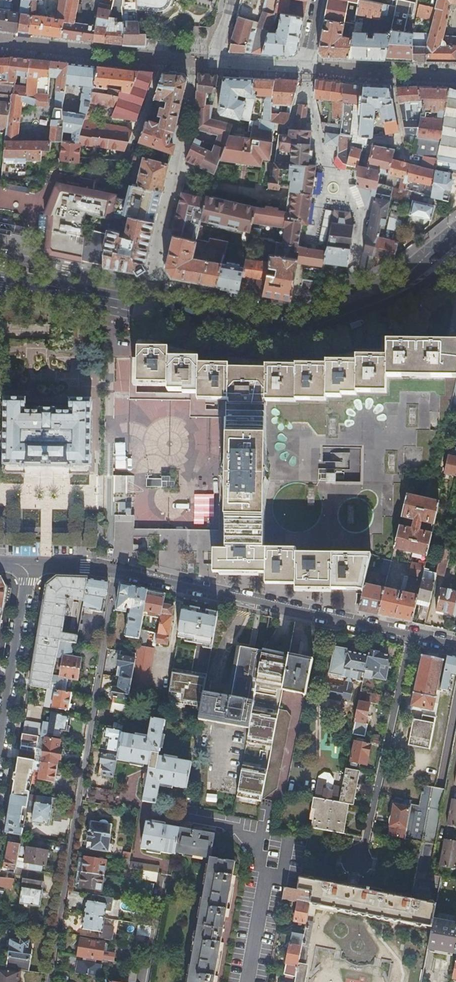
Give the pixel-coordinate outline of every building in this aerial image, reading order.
[(27,32),(30,14),(26,13),(26,0),(18,0),(18,11),(16,31),(22,32),(27,32)] [(66,0),(56,0),(54,17),(34,13),(35,0),(26,0),(26,13),(30,14),(27,32),(36,33),(39,34),(50,35),(58,36),(66,0)] [(102,41),(110,4),(100,2),(97,2),(94,24),(80,22),(81,17),(73,16),(75,9),(76,3),(76,0),(66,0),(58,36),(64,37),(69,37),(77,38),(94,40),(102,41)] [(121,43),(123,30),(121,5),(122,0),(111,0),(110,4),(102,41),(111,42),(121,43)] [(143,38),(143,35),(144,32),(137,32),(134,8),(134,7),(135,0),(122,0),(121,5),(123,30),(121,43),(131,44),(140,45),(143,45),(143,38)] [(134,8),(153,9),(155,9),(158,9),(161,8),(163,6),(165,5),(167,3),(168,0),(135,0),(134,7),(134,8)] [(260,53),(267,30),(255,25),(261,9),(272,11),(275,0),(238,0),(235,14),(236,15),(227,51),(243,52),(244,50),(260,53)] [(280,54),(289,54),(296,49),(305,0),(275,0),(272,11),(261,9),(255,25),(267,30),(260,53),(270,53),(276,54),(280,54)] [(353,24),(354,21),(355,13),(358,0),(326,0),(323,17),(344,22),(353,24)] [(363,0),(358,0),(355,13),(379,17),(379,14),(386,15),(386,14),(392,15),(394,6),(363,0)] [(425,60),(425,45),(429,33),(411,33),(406,32),(403,32),(405,20),(408,21),(408,17),(406,16),(407,14),(411,14),(414,2),(405,0),(396,0),(394,6),(392,15),(388,34),(383,58),(401,59),(425,60)] [(455,5),(455,0),(436,0),(435,7),(436,7),(433,19),(429,33),(425,45),(425,60),(435,60),(440,60),(445,60),(455,61),(455,56),(455,37),(442,35),(449,8),(450,9),(451,9),(452,8),(453,8),(454,7),(455,6),(455,5)] [(436,7),(435,7),(418,3),(415,15),(433,19),(436,7)] [(16,31),(18,11),(8,10),(8,9),(3,8),(0,8),(0,29),(3,29),(6,29),(16,31)] [(344,22),(323,17),(316,50),(319,53),(321,55),(332,56),(339,56),(347,56),(352,30),(348,29),(346,36),(340,34),(342,32),(344,22)] [(365,57),(383,58),(388,34),(372,33),(372,38),(366,37),(366,33),(360,32),(362,23),(354,21),(353,24),(352,30),(347,56),(357,57),(365,57)] [(11,56),(6,56),(2,57),(0,57),(0,80),(1,80),(3,72),(8,73),(11,56)] [(49,76),(50,60),(44,60),(39,59),(27,58),(21,57),(11,56),(8,73),(8,77),(7,80),(14,81),(15,81),(16,74),(24,75),(22,85),(14,83),(12,92),(25,94),(36,98),(38,99),(47,100),(49,76)] [(54,61),(50,60),(49,76),(53,76),(57,77),(55,106),(53,116),(51,140),(61,139),(62,130),(63,125),(62,111),(62,107),(65,84),(69,62),(63,62),(54,61)] [(76,63),(69,62),(65,84),(74,85),(93,87),(94,85),(97,65),(76,63)] [(115,67),(97,65),(94,85),(103,87),(107,88),(108,82),(123,84),(122,90),(130,92),(133,82),(134,82),(138,70),(115,67)] [(145,71),(138,70),(134,82),(133,82),(130,92),(122,90),(120,90),(114,107),(111,116),(122,117),(122,120),(129,121),(130,119),(136,119),(153,72),(146,71),(145,71)] [(133,157),(139,159),(139,158),(143,148),(146,142),(170,151),(186,80),(181,73),(172,73),(162,72),(153,98),(165,101),(163,106),(160,105),(157,116),(160,117),(158,124),(145,120),(133,157)] [(193,140),(184,159),(205,169),(212,172),(214,173),(220,158),(242,162),(261,164),(262,157),(269,158),(271,141),(250,138),(228,135),(231,125),(219,122),(208,119),(211,104),(214,91),(217,75),(206,74),(200,73),(197,73),(195,90),(195,104),(195,106),(196,106),(195,128),(218,134),(212,151),(197,144),(198,144),(198,143),(198,142),(199,142),(199,141),(198,141),(198,140),(197,140),(197,139),(196,139),(195,139),(194,139),(194,140),(193,140)] [(251,93),(253,77),(244,77),(238,76),(223,75),(217,109),(219,113),(234,117),(238,118),(238,117),(245,92),(251,93)] [(251,130),(250,138),(271,141),(274,122),(270,121),(275,79),(264,78),(253,77),(251,93),(245,92),(238,117),(248,118),(247,130),(251,130)] [(275,78),(275,79),(270,121),(274,122),(283,123),(285,122),(287,121),(288,120),(290,113),(279,112),(280,104),(292,105),(298,80),(291,79),(284,79),(280,79),(275,78)] [(328,81),(316,79),(314,97),(319,98),(323,98),(322,113),(329,115),(330,111),(332,111),(332,117),(335,118),(335,122),(335,123),(341,124),(341,122),(344,84),(332,82),(328,81)] [(12,92),(14,83),(14,81),(7,80),(4,80),(1,80),(0,80),(0,131),(5,132),(12,92)] [(353,83),(344,84),(341,122),(341,124),(340,135),(351,136),(351,132),(359,134),(360,114),(358,113),(357,116),(349,115),(350,101),(361,103),(363,83),(353,83)] [(366,83),(363,83),(361,103),(360,114),(359,134),(359,135),(364,135),(371,135),(372,105),(375,104),(379,104),(380,111),(386,137),(395,138),(397,130),(389,84),(382,84),(377,84),(371,83),(366,83)] [(93,87),(74,85),(74,91),(83,92),(79,113),(62,111),(63,125),(62,130),(72,131),(71,140),(80,141),(80,133),(80,132),(85,114),(87,111),(88,107),(90,104),(91,101),(93,87)] [(94,85),(93,87),(91,101),(114,107),(120,90),(108,88),(107,93),(103,92),(103,87),(94,85)] [(403,86),(395,86),(404,131),(410,132),(414,133),(414,135),(424,137),(440,139),(443,118),(427,116),(428,111),(430,111),(430,110),(436,111),(437,108),(444,109),(448,87),(434,87),(426,86),(419,86),(411,86),(403,86)] [(448,87),(444,109),(443,118),(440,139),(437,157),(436,163),(453,166),(452,171),(455,171),(455,172),(455,173),(455,90),(448,87)] [(47,102),(47,100),(38,99),(36,98),(25,94),(12,92),(5,132),(2,161),(24,162),(24,156),(25,156),(25,158),(40,159),(41,148),(48,148),(49,140),(17,140),(23,101),(35,105),(44,106),(46,105),(47,104),(47,102)] [(305,129),(305,127),(307,105),(304,104),(303,104),(299,104),(293,127),(293,128),(305,130),(305,129)] [(90,113),(87,111),(85,114),(80,132),(80,133),(80,141),(124,150),(132,130),(126,127),(113,125),(93,121),(93,116),(89,115),(90,113)] [(340,135),(341,124),(335,123),(334,123),(332,122),(331,133),(340,135)] [(323,261),(325,249),(298,245),(301,222),(307,223),(311,200),(311,193),(315,163),(308,163),(309,142),(310,140),(311,129),(305,129),(305,130),(293,128),(289,128),(288,135),(278,133),(274,161),(273,175),(269,175),(268,186),(279,188),(280,185),(289,186),(289,190),(288,197),(286,210),(278,209),(278,207),(265,205),(265,207),(256,206),(206,195),(205,197),(182,191),(181,194),(171,233),(196,239),(201,219),(250,231),(252,221),(285,226),(282,243),(295,245),(294,251),(298,252),(297,261),(305,262),(302,279),(310,280),(311,281),(319,282),(322,265),(323,261)] [(331,133),(327,132),(325,142),(339,144),(340,135),(331,133)] [(351,136),(340,135),(339,144),(338,155),(343,162),(357,165),(358,166),(364,135),(359,135),(359,134),(351,132),(351,136)] [(413,143),(414,143),(423,144),(424,137),(414,135),(413,143)] [(412,153),(423,155),(437,157),(440,139),(424,137),(423,144),(414,143),(413,149),(412,153)] [(71,140),(61,139),(60,158),(78,159),(80,141),(71,140)] [(358,166),(357,165),(357,184),(364,205),(364,206),(363,208),(371,209),(375,182),(377,171),(388,174),(391,158),(394,148),(372,145),(367,168),(358,166)] [(421,165),(410,163),(407,178),(416,180),(413,191),(423,193),(424,193),(427,183),(432,184),(435,168),(436,163),(437,157),(423,155),(421,165)] [(143,158),(136,183),(162,189),(168,163),(144,157),(143,158)] [(400,160),(391,158),(388,174),(397,176),(400,177),(398,187),(405,189),(407,178),(410,163),(400,160)] [(453,166),(436,163),(435,168),(452,172),(452,171),(453,166)] [(432,184),(449,187),(452,172),(435,168),(432,184)] [(377,171),(375,182),(386,184),(388,174),(377,171)] [(397,176),(388,174),(386,184),(393,186),(394,186),(397,176)] [(136,184),(131,183),(128,199),(115,196),(115,193),(87,187),(63,182),(60,181),(57,182),(55,184),(53,186),(44,212),(48,213),(48,219),(48,224),(46,244),(46,247),(47,250),(49,252),(51,253),(61,255),(81,259),(84,226),(85,211),(87,212),(111,218),(112,215),(113,210),(130,214),(130,216),(154,221),(161,189),(162,189),(136,183),(136,184)] [(375,182),(371,209),(370,212),(368,226),(367,233),(363,251),(373,254),(376,235),(379,224),(384,225),(385,223),(386,223),(393,186),(386,184),(375,182)] [(405,189),(398,187),(395,186),(387,226),(399,229),(406,199),(408,190),(405,189)] [(423,193),(413,191),(408,190),(406,199),(412,201),(409,213),(430,218),(434,204),(421,201),(423,193)] [(331,223),(328,243),(340,245),(349,247),(353,223),(352,223),(349,211),(334,209),(331,223)] [(84,226),(81,259),(110,265),(138,270),(143,266),(154,221),(130,216),(130,214),(113,210),(112,215),(120,217),(121,215),(129,218),(128,223),(124,222),(122,227),(127,228),(126,234),(120,233),(120,230),(109,227),(107,233),(84,226)] [(25,239),(28,222),(0,216),(0,235),(25,239)] [(376,235),(373,254),(393,258),(399,232),(393,230),(391,239),(382,236),(376,235)] [(196,239),(171,233),(164,265),(170,275),(188,279),(217,284),(222,262),(221,262),(208,259),(207,260),(192,257),(196,239)] [(205,245),(225,249),(226,241),(209,237),(208,241),(206,240),(205,245)] [(268,260),(268,261),(263,292),(276,295),(291,297),(297,261),(298,252),(294,251),(295,245),(282,243),(276,242),(275,248),(289,250),(288,257),(274,254),(268,254),(268,260)] [(325,249),(323,261),(347,265),(349,247),(340,245),(328,243),(325,249)] [(243,266),(242,275),(252,276),(256,277),(254,291),(263,292),(268,261),(244,258),(243,266)] [(222,262),(217,284),(228,286),(240,288),(241,281),(242,275),(243,266),(222,262)] [(212,572),(218,572),(264,572),(264,583),(294,583),(294,588),(357,588),(362,590),(363,585),(370,553),(295,553),(295,547),(261,547),(261,424),(262,400),(293,400),(293,398),(323,399),(323,394),(339,395),(339,392),(353,392),(354,389),(383,390),(384,374),(446,374),(455,374),(455,337),(384,337),(384,353),(353,353),(353,358),(324,359),(324,363),(293,362),(293,364),(263,364),(263,368),(226,367),(226,364),(223,364),(196,364),(196,357),(165,357),(165,349),(136,348),(135,384),(137,384),(165,384),(165,390),(181,390),(181,392),(196,392),(196,399),(224,399),(228,399),(226,542),(224,542),(212,542),(212,572)] [(454,389),(455,381),(455,380),(446,377),(443,386),(454,389)] [(3,450),(3,463),(49,464),(90,464),(90,452),(89,452),(90,412),(91,412),(91,399),(69,399),(69,412),(56,412),(56,409),(38,409),(38,411),(25,411),(25,398),(4,398),(4,410),(4,450),(3,450)] [(145,437),(145,447),(191,448),(191,439),(145,437)] [(132,456),(124,456),(125,442),(114,442),(114,468),(131,468),(132,456)] [(323,447),(322,459),(317,468),(317,473),(320,473),(320,478),(325,478),(325,480),(325,482),(361,482),(360,446),(323,447)] [(455,447),(455,451),(448,449),(443,472),(455,475),(455,447)] [(162,479),(147,479),(147,487),(180,488),(180,469),(169,469),(169,475),(162,475),(162,479)] [(433,524),(438,502),(406,495),(400,517),(413,520),(411,529),(398,526),(393,548),(426,555),(428,548),(431,534),(418,531),(420,521),(433,524)] [(123,501),(123,514),(131,514),(132,501),(123,501)] [(435,572),(435,573),(443,575),(449,550),(441,548),(435,572)] [(409,573),(421,576),(424,565),(411,562),(409,573)] [(421,603),(428,604),(435,573),(435,572),(432,572),(423,570),(421,576),(421,579),(417,596),(417,598),(422,599),(421,603)] [(46,585),(29,686),(46,688),(49,689),(52,675),(56,654),(59,640),(72,643),(76,643),(77,636),(61,633),(65,615),(76,617),(78,600),(83,601),(84,594),(87,578),(55,576),(46,585)] [(107,581),(87,578),(84,594),(83,601),(82,607),(102,611),(103,608),(104,598),(107,581)] [(143,610),(147,589),(120,583),(115,609),(126,611),(127,608),(130,608),(125,635),(138,637),(139,629),(143,610)] [(362,590),(358,609),(368,611),(377,613),(383,589),(363,585),(362,590)] [(455,615),(455,591),(454,591),(454,588),(445,586),(444,589),(440,588),(435,609),(455,615)] [(162,602),(164,592),(147,589),(143,610),(160,613),(162,602)] [(384,615),(411,621),(417,598),(417,596),(413,596),(404,593),(402,593),(400,600),(397,600),(399,592),(383,589),(377,613),(384,615)] [(128,689),(144,692),(152,647),(143,646),(144,639),(166,643),(173,604),(162,602),(160,613),(157,632),(139,629),(138,637),(135,652),(130,678),(128,689)] [(52,675),(49,689),(65,691),(67,678),(77,679),(80,658),(70,656),(72,643),(59,640),(56,654),(63,655),(62,666),(60,676),(52,675)] [(365,667),(368,654),(347,649),(348,647),(334,644),(329,671),(342,674),(343,671),(357,674),(357,678),(362,679),(364,673),(365,667)] [(199,715),(249,723),(252,708),(255,692),(260,662),(263,649),(240,645),(231,695),(203,690),(199,715)] [(289,654),(263,649),(260,662),(257,682),(282,687),(288,655),(289,654)] [(379,651),(368,649),(368,654),(365,667),(369,667),(368,670),(373,671),(373,675),(384,678),(386,669),(385,669),(388,654),(378,652),(379,651)] [(115,675),(130,678),(135,652),(120,650),(115,675)] [(414,692),(411,704),(432,709),(443,658),(421,653),(413,692),(414,692)] [(455,674),(455,656),(446,654),(440,688),(449,689),(451,673),(455,674)] [(302,694),(305,695),(312,660),(288,655),(282,687),(282,689),(302,693),(302,694)] [(364,673),(373,675),(373,671),(368,670),(369,667),(365,667),(364,673)] [(113,702),(126,704),(128,689),(130,678),(115,675),(114,683),(118,683),(117,686),(114,686),(112,695),(113,695),(114,696),(113,702)] [(326,699),(351,700),(352,678),(344,678),(343,683),(327,682),(326,699)] [(368,687),(366,700),(369,701),(378,703),(381,689),(368,687)] [(49,689),(46,688),(43,706),(68,710),(71,692),(65,691),(49,689)] [(351,704),(357,705),(359,699),(359,694),(353,693),(351,704)] [(357,705),(354,721),(364,723),(369,701),(366,700),(359,699),(357,705)] [(109,711),(124,713),(126,704),(113,702),(112,701),(111,701),(109,711)] [(278,712),(252,708),(249,723),(247,740),(272,744),(278,712)] [(262,798),(263,798),(276,787),(291,716),(287,710),(278,708),(278,712),(272,744),(268,767),(262,798)] [(69,715),(51,712),(49,724),(42,722),(41,723),(39,736),(45,737),(48,737),(49,735),(60,736),(61,730),(68,731),(69,726),(67,725),(69,715)] [(407,744),(428,748),(434,715),(422,713),(421,719),(413,718),(407,744)] [(172,785),(186,787),(191,761),(176,758),(177,756),(163,754),(163,756),(157,755),(159,748),(161,748),(164,734),(161,734),(164,720),(162,719),(150,717),(147,735),(135,733),(134,735),(121,732),(117,751),(116,759),(129,761),(129,764),(142,767),(143,764),(148,765),(147,770),(145,770),(142,784),(145,784),(142,800),(156,802),(159,785),(172,787),(172,785)] [(23,720),(21,733),(38,736),(39,736),(41,723),(23,720)] [(112,728),(121,729),(122,723),(113,721),(112,728)] [(352,733),(363,735),(366,723),(364,723),(354,721),(352,733)] [(117,751),(121,732),(121,729),(112,728),(105,727),(102,729),(101,734),(103,737),(104,737),(104,739),(103,739),(100,741),(99,748),(109,750),(117,751)] [(21,733),(17,757),(34,759),(38,736),(21,733)] [(38,736),(34,759),(34,760),(44,762),(45,756),(42,755),(45,737),(39,736),(38,736)] [(44,762),(57,764),(58,758),(59,758),(60,749),(58,749),(60,739),(48,737),(45,737),(42,755),(45,756),(44,762)] [(356,740),(352,761),(361,762),(366,764),(371,743),(356,740)] [(113,776),(116,759),(117,751),(109,750),(108,755),(101,754),(100,762),(104,763),(102,774),(102,775),(113,776)] [(17,757),(11,794),(27,797),(28,793),(29,789),(26,789),(29,769),(32,769),(33,768),(34,760),(34,759),(17,757)] [(54,781),(57,764),(44,762),(34,760),(33,768),(39,769),(37,779),(54,781)] [(268,767),(242,763),(236,797),(261,802),(262,798),(268,767)] [(360,770),(346,767),(343,784),(339,800),(348,802),(353,803),(360,770)] [(339,800),(343,784),(338,783),(337,785),(333,785),(332,788),(327,787),(328,780),(326,780),(326,779),(318,777),(315,791),(314,796),(318,796),(339,800)] [(412,804),(405,839),(436,845),(446,789),(424,785),(420,806),(412,804)] [(48,824),(52,797),(28,793),(27,797),(26,806),(25,811),(33,812),(31,821),(48,824)] [(11,794),(4,832),(21,835),(22,827),(18,826),(22,805),(26,806),(27,797),(11,794)] [(348,802),(339,800),(318,796),(313,824),(343,831),(348,802)] [(451,798),(447,824),(455,826),(455,799),(451,798)] [(403,826),(400,836),(404,837),(410,806),(394,803),(390,823),(403,826)] [(99,820),(91,819),(86,847),(110,851),(111,844),(109,843),(112,823),(108,822),(107,820),(106,820),(105,819),(103,819),(102,819),(101,819),(100,819),(99,820)] [(175,850),(179,826),(166,824),(166,821),(152,819),(152,821),(145,820),(140,847),(146,848),(146,851),(160,853),(161,851),(175,853),(175,850)] [(22,827),(21,835),(21,836),(35,838),(35,834),(29,833),(30,826),(22,824),(22,827)] [(179,826),(175,850),(211,856),(188,981),(213,981),(216,981),(217,976),(217,974),(218,974),(215,974),(219,948),(222,949),(223,942),(224,941),(221,940),(225,914),(228,915),(229,910),(229,908),(230,908),(230,907),(227,907),(231,882),(234,882),(235,877),(235,875),(236,875),(236,874),(233,874),(235,860),(211,856),(215,833),(202,830),(203,826),(197,826),(197,825),(194,825),(194,829),(179,826)] [(448,866),(449,859),(455,855),(455,833),(453,832),(452,839),(444,838),(439,865),(448,866)] [(3,867),(15,869),(19,844),(8,843),(7,848),(6,848),(3,867)] [(24,862),(25,862),(42,864),(45,865),(47,850),(26,847),(24,862)] [(82,871),(103,874),(106,859),(84,856),(83,861),(82,871)] [(142,869),(157,872),(158,865),(128,860),(127,867),(142,869)] [(23,868),(25,868),(38,870),(40,871),(42,864),(25,862),(23,868)] [(25,868),(20,899),(19,903),(40,906),(43,889),(40,889),(41,879),(37,879),(38,870),(25,868)] [(140,878),(156,881),(157,872),(142,869),(140,878)] [(92,893),(100,894),(103,874),(82,871),(77,870),(75,879),(80,880),(79,885),(86,887),(85,892),(87,892),(92,893)] [(309,901),(431,926),(433,914),(436,902),(299,875),(297,887),(311,890),(309,901)] [(0,876),(0,885),(11,887),(13,878),(0,876)] [(135,900),(149,902),(153,883),(138,880),(135,900)] [(311,890),(297,887),(283,885),(281,897),(295,900),(296,899),(298,899),(294,919),(305,921),(309,901),(311,890)] [(84,913),(104,917),(105,910),(110,910),(112,896),(100,894),(92,893),(91,900),(86,899),(84,913)] [(103,924),(104,917),(84,913),(81,928),(101,931),(100,936),(110,938),(112,925),(103,924)] [(427,947),(455,952),(455,948),(455,935),(455,931),(455,919),(433,914),(431,926),(427,947)] [(305,921),(303,933),(295,975),(293,981),(301,981),(304,966),(312,922),(305,921)] [(303,933),(291,930),(284,972),(284,973),(295,975),(303,933)] [(134,943),(147,945),(149,935),(136,933),(134,943)] [(77,960),(75,972),(98,975),(100,963),(92,962),(93,957),(101,958),(104,941),(80,937),(77,954),(85,955),(84,961),(77,960)] [(9,939),(5,966),(28,970),(31,949),(27,948),(28,940),(20,939),(20,940),(9,939)] [(146,951),(147,945),(134,943),(133,949),(146,951)] [(19,981),(17,980),(18,970),(0,967),(0,981),(19,981)] [(128,980),(136,981),(138,969),(123,967),(121,979),(128,980)] [(295,975),(284,973),(283,979),(293,981),(295,975)]
